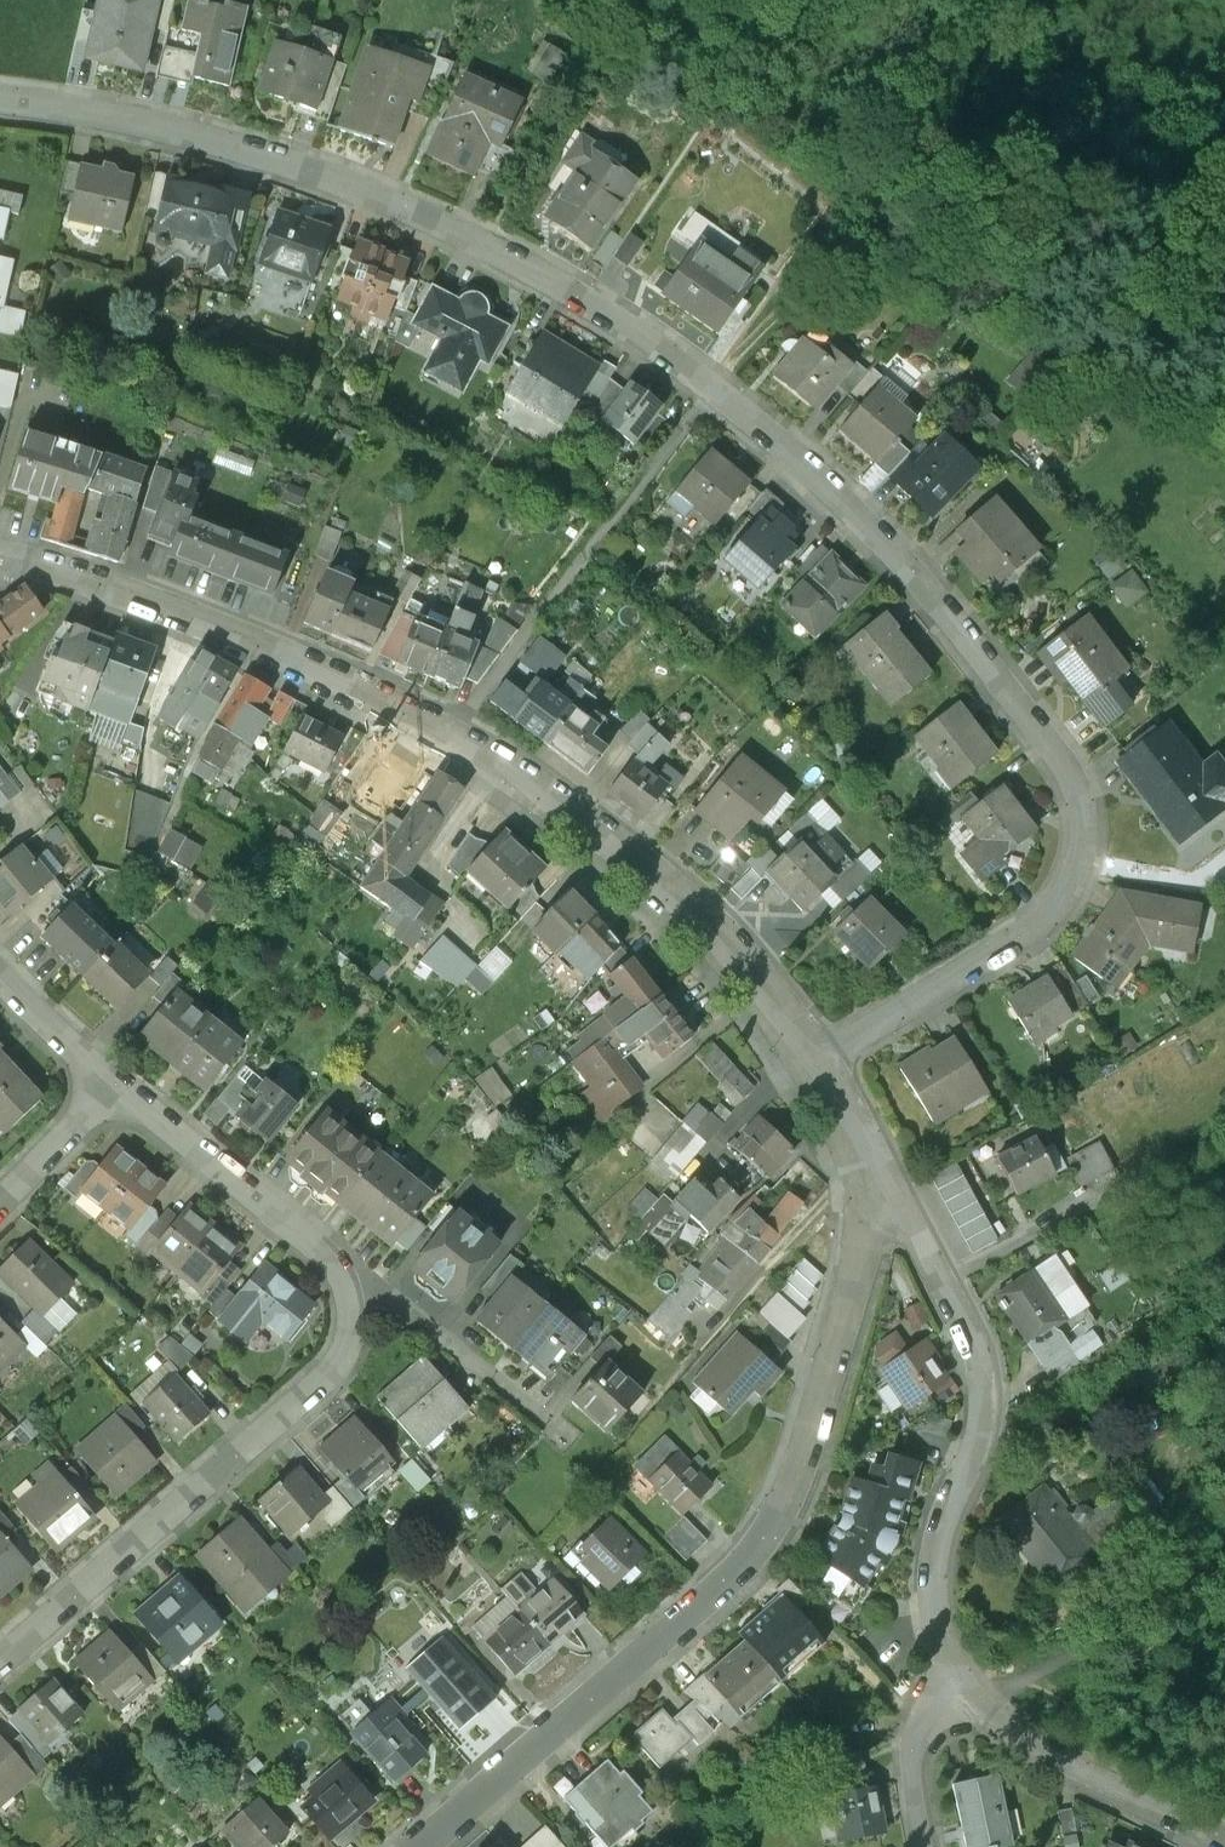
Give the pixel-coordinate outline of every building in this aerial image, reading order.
[(96,12),(89,43),(100,46),(97,61),(142,71),(152,28),(159,0),(98,0),(96,12)] [(174,0),(159,0),(152,28),(167,31),(169,26),(175,0),(174,0)] [(224,9),(208,5),(208,3),(199,1),(199,3),(189,1),(182,29),(201,34),(191,75),(228,84),(246,7),(226,2),(224,9)] [(96,12),(82,9),(75,40),(89,43),(96,12)] [(182,29),(169,26),(167,31),(157,75),(190,82),(191,75),(201,34),(182,29)] [(340,37),(312,27),(304,50),(275,41),(258,91),(283,99),(284,96),(300,101),(299,104),(316,110),(317,107),(333,60),(340,37)] [(430,65),(369,45),(342,130),(393,146),(406,105),(416,108),(430,65)] [(333,60),(317,107),(331,111),(347,64),(333,60)] [(430,65),(416,108),(431,113),(450,71),(430,65)] [(465,74),(428,154),(473,175),(476,167),(489,139),(502,145),(503,144),(522,102),(465,74)] [(568,161),(551,185),(566,195),(551,217),(592,245),(636,180),(604,158),(609,151),(579,131),(561,157),(568,161)] [(502,145),(489,139),(476,167),(501,178),(518,151),(503,144),(502,145)] [(82,163),(67,160),(60,191),(75,194),(82,163)] [(105,168),(82,163),(75,194),(70,219),(122,230),(134,175),(117,171),(114,165),(106,163),(105,168)] [(153,175),(143,218),(150,220),(151,217),(157,218),(166,178),(153,175)] [(187,182),(166,178),(157,218),(155,229),(219,243),(222,228),(229,196),(186,186),(187,182)] [(0,188),(0,208),(14,211),(18,192),(0,188)] [(246,200),(229,196),(222,228),(239,232),(246,200)] [(330,229),(277,210),(248,294),(301,313),(324,246),(330,229)] [(628,231),(612,254),(627,264),(642,241),(628,231)] [(734,258),(700,237),(661,292),(718,332),(765,266),(741,249),(734,258)] [(355,249),(344,276),(345,277),(340,290),(337,298),(354,304),(363,307),(383,252),(384,250),(358,240),(355,249)] [(338,251),(326,285),(340,290),(345,277),(344,276),(355,249),(343,244),(343,245),(341,244),(339,251),(338,251)] [(324,246),(301,313),(314,318),(326,285),(338,251),(324,246)] [(410,262),(383,252),(363,307),(362,310),(371,313),(388,319),(393,305),(396,298),(405,275),(410,262)] [(418,280),(405,275),(396,298),(393,305),(407,310),(418,280)] [(460,299),(456,308),(430,294),(434,286),(433,285),(412,323),(414,324),(416,320),(443,335),(425,369),(463,390),(482,355),(493,360),(511,328),(488,315),(489,309),(489,304),(486,299),(481,295),(476,293),(470,293),(465,295),(460,299)] [(363,307),(354,304),(350,314),(359,317),(362,310),(363,307)] [(371,313),(362,310),(359,317),(359,319),(368,323),(371,313)] [(794,349),(774,372),(815,407),(838,381),(856,360),(853,357),(850,361),(834,347),(837,343),(815,325),(801,341),(796,339),(794,349)] [(600,364),(544,329),(507,388),(564,423),(576,403),(600,364)] [(618,365),(605,357),(600,364),(576,403),(589,411),(611,375),(618,365)] [(856,360),(838,381),(849,391),(867,370),(856,360)] [(849,391),(846,395),(858,405),(876,385),(877,386),(885,377),(871,366),(867,370),(849,391)] [(0,370),(0,403),(12,406),(19,375),(0,370)] [(625,386),(611,375),(589,411),(588,413),(600,423),(602,420),(600,418),(625,386)] [(665,405),(631,379),(625,386),(600,418),(602,420),(633,444),(665,405)] [(858,405),(838,428),(875,460),(877,462),(896,441),(909,425),(908,424),(913,417),(877,386),(876,385),(858,405)] [(102,456),(58,442),(58,439),(29,430),(29,431),(27,430),(8,488),(57,504),(62,491),(62,489),(84,496),(87,489),(88,489),(102,456)] [(941,438),(915,465),(916,466),(898,484),(899,485),(930,513),(973,467),(941,438)] [(896,441),(877,462),(875,460),(873,462),(885,475),(904,455),(908,452),(896,441)] [(713,448),(679,490),(719,523),(733,506),(753,481),(713,448)] [(146,470),(103,455),(102,456),(88,489),(110,497),(103,522),(96,520),(86,551),(86,552),(118,562),(146,470)] [(904,455),(885,475),(898,487),(899,485),(898,484),(916,466),(915,465),(904,455)] [(173,472),(155,465),(143,507),(157,513),(173,472)] [(198,482),(173,472),(157,513),(150,531),(175,541),(185,517),(189,519),(197,498),(193,496),(198,482)] [(753,481),(733,506),(742,514),(743,513),(764,489),(753,481)] [(764,489),(743,513),(755,523),(769,507),(780,516),(788,507),(766,487),(764,489)] [(83,497),(62,491),(57,504),(57,506),(53,521),(49,520),(48,520),(47,520),(42,538),(69,547),(83,497)] [(1036,548),(993,498),(969,517),(980,530),(957,550),(982,580),(993,572),(1000,581),(1012,570),(1036,548)] [(780,516),(769,507),(755,523),(730,551),(740,561),(736,566),(760,587),(781,563),(783,565),(799,547),(793,542),(800,534),(780,516)] [(189,519),(185,517),(175,541),(170,555),(207,569),(207,570),(233,581),(234,580),(271,594),(286,557),(244,541),(245,539),(227,532),(226,533),(189,519)] [(342,533),(325,526),(314,554),(331,561),(342,533)] [(818,545),(798,566),(809,577),(829,556),(818,545)] [(1036,548),(1012,570),(1023,582),(1047,560),(1036,548)] [(809,577),(784,603),(800,619),(805,613),(819,627),(863,582),(833,552),(829,556),(809,577)] [(406,605),(406,607),(402,614),(415,619),(433,627),(451,576),(428,567),(421,578),(420,580),(406,605)] [(327,571),(304,624),(330,635),(348,595),(349,595),(355,582),(327,571)] [(405,571),(391,597),(406,605),(420,580),(405,571)] [(451,576),(433,627),(446,632),(456,608),(466,582),(451,576)] [(466,582),(456,608),(471,615),(481,589),(466,582)] [(24,589),(3,604),(21,628),(42,612),(24,589)] [(349,595),(348,595),(330,635),(371,652),(389,612),(387,611),(391,601),(376,595),(372,605),(349,595)] [(0,606),(0,643),(21,628),(3,604),(0,606)] [(446,632),(428,676),(459,689),(477,645),(463,639),(473,616),(471,615),(456,608),(446,632)] [(883,613),(843,645),(866,673),(879,663),(903,694),(929,674),(893,630),(896,628),(883,613)] [(1083,616),(1037,651),(1048,666),(1054,661),(1084,700),(1119,673),(1106,656),(1111,653),(1083,616)] [(514,628),(496,617),(483,647),(495,653),(514,628)] [(419,621),(415,619),(397,663),(428,676),(446,632),(433,627),(419,621)] [(113,640),(68,624),(60,648),(53,646),(38,691),(89,709),(97,686),(113,640)] [(550,626),(517,666),(531,677),(545,660),(551,665),(561,653),(555,649),(565,638),(550,626)] [(153,650),(115,636),(113,640),(97,686),(135,700),(153,650)] [(220,663),(198,650),(185,671),(205,685),(220,663)] [(205,685),(199,693),(217,704),(236,672),(220,663),(205,685)] [(531,677),(517,666),(490,703),(542,742),(581,689),(568,679),(556,696),(531,677)] [(269,689),(245,675),(233,697),(245,704),(241,710),(251,717),(269,689)] [(581,689),(542,742),(586,776),(605,750),(590,738),(604,720),(594,712),(587,721),(581,716),(594,698),(581,689)] [(279,691),(273,705),(285,711),(291,697),(279,691)] [(217,704),(199,693),(190,707),(209,719),(217,704)] [(233,697),(217,724),(238,739),(251,717),(241,710),(245,704),(233,697)] [(956,703),(915,736),(939,767),(934,771),(948,789),(990,756),(967,727),(971,723),(956,703)] [(209,719),(190,707),(177,726),(197,738),(209,719)] [(640,710),(619,732),(629,741),(647,722),(650,719),(640,710)] [(131,714),(121,742),(140,749),(139,735),(146,716),(131,714)] [(342,738),(301,717),(284,750),(326,771),(342,738)] [(629,741),(624,746),(637,758),(658,735),(659,733),(647,722),(629,741)] [(217,724),(209,738),(200,758),(221,769),(238,739),(217,724)] [(1115,762),(1128,779),(1133,775),(1168,819),(1162,823),(1178,843),(1224,807),(1224,800),(1201,768),(1193,774),(1158,729),(1115,762)] [(637,758),(634,761),(633,760),(608,794),(642,819),(667,785),(645,769),(668,744),(658,735),(637,758)] [(282,754),(275,768),(267,777),(276,782),(291,760),(282,754)] [(779,799),(735,762),(712,790),(725,801),(717,810),(742,830),(755,814),(762,820),(779,799)] [(0,766),(0,790),(9,802),(21,793),(0,766)] [(439,772),(418,803),(442,820),(463,789),(439,772)] [(977,804),(960,817),(960,818),(980,842),(971,849),(974,853),(965,860),(981,881),(1007,861),(1004,857),(1035,832),(999,787),(977,804)] [(0,790),(0,809),(9,802),(0,790)] [(725,801),(712,790),(696,810),(709,820),(717,810),(725,801)] [(968,792),(933,819),(943,832),(960,818),(960,817),(977,804),(968,792)] [(308,834),(331,841),(342,806),(319,799),(308,834)] [(418,803),(379,861),(403,877),(442,820),(418,803)] [(183,860),(191,836),(170,829),(162,853),(183,860)] [(547,867),(506,829),(483,853),(468,870),(469,871),(473,866),(490,881),(489,883),(510,903),(507,906),(508,907),(509,908),(529,887),(547,867)] [(465,837),(448,863),(463,877),(469,871),(468,870),(483,853),(465,837)] [(809,853),(798,841),(765,871),(800,911),(852,866),(827,837),(809,853)] [(0,862),(0,903),(3,907),(11,901),(18,909),(21,906),(52,881),(51,880),(34,860),(31,863),(18,847),(0,862)] [(749,867),(726,849),(708,870),(730,889),(749,867)] [(170,866),(155,859),(149,873),(162,879),(170,866)] [(403,877),(379,861),(361,887),(405,918),(399,925),(417,938),(434,914),(435,915),(442,904),(403,877)] [(52,881),(21,906),(33,921),(56,900),(65,891),(54,877),(51,880),(52,881)] [(529,887),(509,908),(508,907),(508,908),(520,919),(540,897),(529,887)] [(593,915),(570,892),(533,930),(556,952),(559,949),(593,915)] [(1199,909),(1121,894),(1106,915),(1145,943),(1146,941),(1191,950),(1199,909)] [(56,900),(33,921),(46,932),(67,910),(56,900)] [(902,938),(866,900),(825,939),(836,951),(846,942),(870,969),(902,938)] [(46,932),(42,936),(84,977),(114,945),(72,905),(67,910),(46,932)] [(593,915),(559,949),(590,979),(603,966),(605,964),(621,946),(605,927),(593,915)] [(1106,915),(1074,959),(1106,982),(1119,964),(1126,969),(1145,943),(1106,915)] [(417,938),(399,925),(394,933),(412,945),(417,938)] [(477,965),(444,933),(419,960),(458,985),(477,965)] [(116,944),(84,977),(117,1009),(135,990),(130,986),(144,971),(116,944)] [(605,964),(603,966),(610,975),(631,959),(621,946),(605,964)] [(167,957),(150,977),(161,986),(172,973),(178,966),(167,957)] [(660,997),(631,959),(610,975),(619,987),(615,990),(624,1002),(578,1037),(581,1042),(568,1051),(575,1061),(660,997)] [(161,986),(153,997),(164,1006),(175,992),(177,993),(185,984),(172,973),(161,986)] [(1099,998),(1085,977),(1074,984),(1087,1005),(1099,998)] [(1046,978),(1008,1002),(1032,1041),(1071,1017),(1046,978)] [(164,1006),(140,1036),(173,1062),(209,1019),(207,1018),(203,1023),(188,1011),(192,1006),(177,993),(175,992),(164,1006)] [(660,997),(575,1061),(595,1086),(589,1091),(597,1102),(603,1097),(613,1110),(634,1093),(609,1060),(595,1070),(592,1066),(625,1042),(628,1046),(635,1040),(640,1046),(648,1039),(663,1058),(690,1037),(660,997)] [(578,1021),(567,1009),(561,1016),(570,1027),(578,1021)] [(209,1019),(173,1062),(206,1089),(241,1046),(209,1019)] [(954,1041),(918,1064),(915,1059),(898,1070),(934,1126),(961,1108),(957,1101),(982,1085),(954,1041)] [(753,1089),(711,1042),(694,1056),(718,1082),(723,1077),(744,1098),(753,1089)] [(632,1049),(621,1057),(618,1053),(609,1060),(634,1093),(638,1090),(629,1078),(647,1064),(638,1053),(637,1054),(632,1049)] [(19,1076),(0,1056),(0,1094),(19,1076)] [(295,1106),(244,1065),(236,1076),(258,1093),(239,1116),(268,1139),(295,1106)] [(0,1094),(0,1125),(7,1133),(41,1100),(19,1076),(0,1094)] [(258,1093),(236,1076),(218,1098),(239,1116),(258,1093)] [(744,1098),(723,1077),(718,1082),(715,1084),(736,1106),(744,1098)] [(731,1113),(719,1103),(711,1114),(722,1123),(731,1113)] [(379,1154),(327,1112),(287,1160),(340,1203),(379,1154)] [(711,1114),(710,1113),(699,1126),(712,1135),(722,1123),(711,1114)] [(792,1152),(760,1120),(743,1136),(776,1168),(792,1152)] [(684,1124),(652,1161),(674,1180),(706,1142),(684,1124)] [(776,1168),(743,1136),(733,1146),(767,1177),(776,1168)] [(1033,1137),(993,1157),(1014,1198),(1054,1177),(1033,1137)] [(96,1171),(81,1190),(82,1191),(106,1210),(141,1166),(116,1146),(96,1171)] [(1079,1152),(1064,1161),(1079,1188),(1092,1181),(1079,1152)] [(379,1154),(340,1203),(366,1224),(405,1176),(379,1154)] [(85,1162),(65,1188),(77,1198),(82,1191),(81,1190),(96,1171),(85,1162)] [(933,1175),(972,1250),(997,1236),(958,1162),(933,1175)] [(141,1166),(106,1210),(129,1229),(130,1229),(145,1211),(165,1186),(141,1166)] [(405,1176),(366,1224),(393,1246),(396,1242),(414,1219),(413,1218),(431,1197),(405,1176)] [(711,1190),(698,1178),(686,1190),(687,1191),(673,1207),(685,1218),(688,1215),(706,1232),(737,1199),(719,1182),(711,1190)] [(766,1220),(761,1215),(757,1220),(749,1213),(743,1207),(730,1219),(732,1221),(765,1250),(800,1205),(786,1194),(766,1220)] [(673,1207),(661,1196),(639,1221),(662,1243),(685,1218),(673,1207)] [(753,1198),(743,1207),(749,1213),(759,1204),(753,1198)] [(446,1203),(427,1226),(438,1235),(457,1212),(446,1203)] [(166,1232),(151,1251),(152,1251),(178,1272),(215,1227),(188,1205),(166,1232)] [(145,1211),(130,1229),(129,1229),(123,1235),(136,1246),(155,1223),(157,1220),(145,1211)] [(438,1235),(412,1269),(453,1302),(498,1245),(457,1212),(438,1235)] [(828,1218),(813,1217),(813,1236),(828,1236),(828,1218)] [(414,1219),(396,1242),(407,1251),(425,1228),(414,1219)] [(765,1250),(732,1221),(720,1235),(724,1239),(754,1264),(765,1250)] [(155,1223),(137,1245),(149,1255),(152,1251),(151,1251),(166,1232),(155,1223)] [(215,1227),(178,1272),(204,1293),(204,1294),(219,1275),(241,1248),(215,1227)] [(754,1264),(724,1239),(695,1277),(715,1292),(726,1301),(754,1264)] [(29,1242),(0,1272),(0,1273),(36,1309),(42,1315),(73,1284),(29,1242)] [(254,1255),(236,1278),(247,1287),(265,1265),(254,1255)] [(510,1255),(482,1289),(494,1298),(511,1276),(513,1278),(523,1265),(510,1255)] [(312,1306),(277,1277),(278,1276),(265,1265),(247,1287),(219,1321),(239,1336),(256,1315),(285,1340),(312,1306)] [(1033,1272),(996,1296),(1000,1303),(998,1304),(1003,1312),(1005,1310),(1028,1345),(1065,1320),(1033,1272)] [(219,1275),(204,1294),(204,1293),(201,1297),(213,1306),(231,1284),(219,1275)] [(540,1307),(509,1282),(513,1278),(511,1276),(494,1298),(475,1321),(509,1348),(545,1304),(544,1303),(540,1307)] [(715,1292),(707,1303),(718,1312),(726,1301),(715,1292)] [(914,1327),(928,1321),(920,1301),(906,1307),(914,1327)] [(545,1304),(509,1348),(549,1380),(585,1336),(545,1304)] [(785,1318),(770,1304),(761,1313),(770,1323),(775,1328),(785,1318)] [(42,1315),(36,1309),(22,1322),(26,1326),(44,1344),(58,1331),(42,1315)] [(0,1321),(0,1365),(2,1366),(23,1344),(16,1336),(0,1321)] [(775,1328),(770,1323),(749,1344),(770,1365),(791,1343),(775,1328)] [(44,1344),(26,1326),(16,1336),(23,1344),(37,1357),(47,1347),(44,1344)] [(738,1333),(692,1381),(728,1416),(751,1392),(757,1397),(780,1374),(770,1365),(749,1344),(738,1333)] [(610,1336),(590,1357),(601,1367),(602,1367),(607,1362),(621,1347),(610,1336)] [(923,1343),(907,1354),(894,1336),(879,1347),(877,1358),(895,1384),(894,1390),(905,1406),(907,1408),(928,1394),(941,1384),(942,1379),(933,1367),(935,1360),(923,1343)] [(195,1357),(170,1337),(157,1348),(178,1372),(195,1357)] [(425,1358),(377,1398),(416,1442),(463,1402),(425,1358)] [(601,1367),(572,1399),(607,1432),(642,1394),(607,1362),(602,1367),(601,1367)] [(209,1415),(174,1375),(143,1402),(178,1442),(209,1415)] [(928,1394),(907,1408),(905,1406),(899,1411),(908,1425),(936,1406),(928,1394)] [(145,1426),(126,1404),(115,1414),(121,1422),(133,1435),(145,1426)] [(356,1419),(343,1430),(341,1429),(318,1448),(344,1478),(358,1494),(395,1463),(356,1419)] [(121,1422),(82,1456),(116,1495),(156,1461),(133,1435),(121,1422)] [(711,1485),(665,1437),(636,1466),(683,1513),(711,1485)] [(886,1472),(872,1468),(867,1486),(852,1482),(841,1520),(818,1559),(830,1566),(816,1589),(827,1596),(825,1598),(852,1612),(858,1602),(862,1604),(870,1590),(866,1588),(867,1587),(865,1585),(877,1562),(885,1566),(896,1547),(902,1526),(895,1525),(902,1499),(907,1500),(917,1466),(889,1458),(886,1472)] [(411,1460),(401,1468),(417,1489),(427,1482),(411,1460)] [(91,1489),(72,1467),(61,1477),(80,1499),(91,1489)] [(321,1497),(297,1469),(279,1485),(278,1484),(260,1499),(291,1535),(327,1505),(327,1504),(321,1497)] [(60,1476),(44,1490),(39,1485),(16,1504),(54,1550),(94,1515),(80,1499),(61,1477),(60,1476)] [(358,1494),(344,1478),(333,1487),(351,1509),(362,1500),(358,1494)] [(351,1509),(333,1487),(321,1497),(327,1504),(327,1505),(339,1519),(351,1509)] [(1064,1529),(1037,1495),(1044,1489),(1042,1488),(999,1522),(1013,1540),(1017,1537),(1041,1567),(1037,1570),(1052,1589),(1095,1554),(1071,1523),(1064,1529)] [(0,1510),(0,1532),(6,1539),(17,1529),(0,1510)] [(685,1515),(665,1535),(688,1558),(708,1538),(685,1515)] [(238,1519),(197,1554),(241,1604),(281,1569),(266,1551),(238,1519)] [(642,1553),(610,1519),(582,1546),(596,1561),(591,1566),(610,1584),(642,1553)] [(32,1568),(6,1539),(0,1532),(0,1596),(32,1568)] [(299,1567),(277,1542),(266,1551),(281,1569),(288,1577),(299,1567)] [(520,1573),(502,1589),(519,1609),(536,1595),(533,1592),(535,1590),(520,1573)] [(221,1624),(179,1576),(166,1587),(174,1596),(143,1623),(172,1657),(188,1643),(193,1648),(221,1624)] [(536,1595),(519,1609),(545,1639),(559,1626),(564,1632),(585,1614),(554,1579),(536,1595)] [(809,1601),(788,1579),(776,1589),(781,1595),(797,1612),(809,1601)] [(797,1612),(781,1595),(738,1632),(744,1640),(774,1674),(800,1652),(806,1658),(823,1643),(797,1612)] [(519,1609),(484,1640),(515,1675),(535,1656),(531,1651),(545,1639),(519,1609)] [(130,1653),(109,1629),(73,1661),(118,1713),(154,1681),(130,1653)] [(442,1636),(405,1668),(423,1688),(412,1698),(418,1705),(429,1695),(460,1730),(496,1698),(442,1636)] [(705,1674),(704,1675),(726,1700),(734,1710),(775,1675),(774,1674),(744,1640),(705,1674)] [(165,1672),(141,1643),(130,1653),(154,1681),(165,1672)] [(726,1700),(704,1675),(705,1674),(704,1673),(683,1691),(711,1713),(726,1700)] [(81,1716),(51,1681),(18,1709),(20,1711),(37,1731),(44,1739),(56,1728),(61,1733),(81,1716)] [(391,1698),(352,1732),(390,1775),(406,1762),(411,1767),(426,1754),(398,1722),(418,1705),(412,1698),(399,1709),(391,1698)] [(675,1724),(662,1709),(632,1736),(660,1768),(681,1749),(677,1744),(689,1734),(699,1744),(714,1731),(693,1707),(675,1724)] [(37,1731),(20,1711),(9,1721),(26,1741),(37,1731)] [(0,1737),(0,1803),(32,1775),(15,1755),(0,1737)] [(29,1744),(15,1755),(32,1775),(34,1778),(48,1766),(29,1744)] [(565,1798),(577,1812),(575,1813),(584,1824),(586,1822),(608,1846),(613,1846),(621,1839),(624,1843),(646,1824),(643,1821),(654,1811),(641,1796),(645,1792),(626,1769),(621,1773),(610,1759),(565,1798)] [(342,1764),(327,1778),(332,1784),(304,1809),(329,1837),(373,1799),(342,1764)] [(868,1772),(841,1777),(844,1792),(871,1787),(868,1772)] [(954,1785),(967,1846),(1005,1846),(1014,1845),(1006,1809),(998,1811),(991,1777),(954,1785)] [(844,1792),(833,1794),(842,1841),(885,1833),(876,1786),(871,1787),(844,1792)] [(257,1800),(223,1829),(238,1846),(243,1841),(249,1846),(273,1846),(288,1834),(257,1800)] [(522,1846),(566,1846),(546,1825),(522,1846)]
